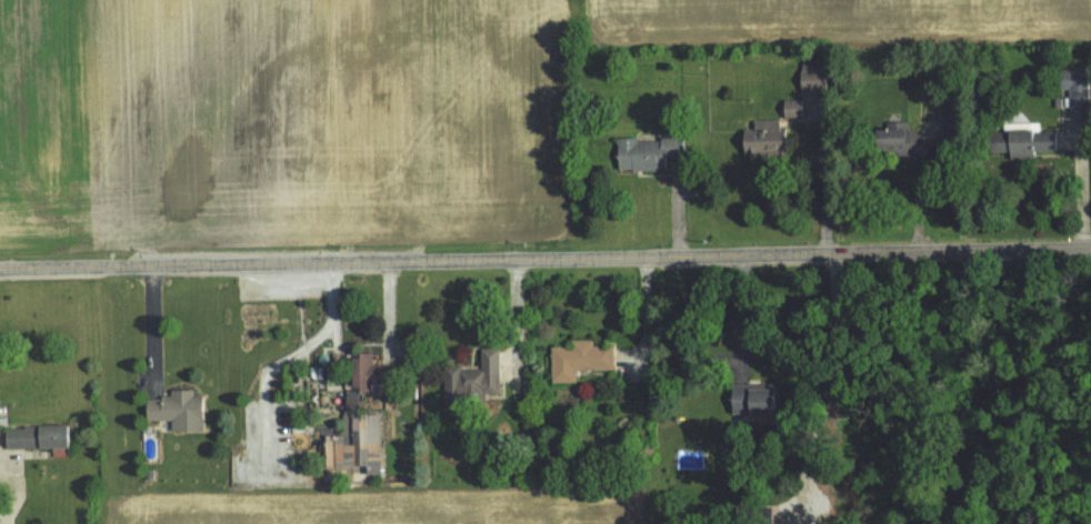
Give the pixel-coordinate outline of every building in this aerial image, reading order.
[(798,89),(821,89),(822,65),(807,65),(807,70),(799,70),(798,89)] [(1060,89),(1069,89),(1068,117),(1086,117),(1087,69),(1060,68),(1060,89)] [(801,98),(781,99),(781,118),(802,117),(801,98)] [(905,126),(887,117),(875,140),(917,163),(929,141),(904,128),(905,126)] [(741,155),(787,155),(787,127),(778,127),(778,120),(752,120),(752,131),(741,131),(741,155)] [(1003,123),(1003,140),(985,141),(986,158),(1057,156),(1056,136),(1038,136),(1038,122),(1003,123)] [(615,138),(615,170),(663,169),(663,158),(683,157),(682,137),(615,138)] [(612,369),(612,345),(591,346),(591,339),(569,340),(569,346),(550,347),(551,382),(574,381),(573,370),(612,369)] [(442,366),(443,398),(498,397),(497,347),(475,348),(475,365),(442,366)] [(371,353),(347,354),(349,391),(369,390),(369,382),(388,381),(387,363),(371,364),(371,353)] [(730,413),(772,412),(771,386),(729,387),(730,413)] [(203,430),(202,395),(191,395),(191,389),(169,390),(169,398),(143,398),(143,421),(170,420),(170,431),(203,430)] [(320,466),(364,464),(364,470),(379,470),(377,411),(342,412),(343,439),(319,440),(320,466)] [(7,446),(6,425),(69,422),(70,443),(7,446)]
